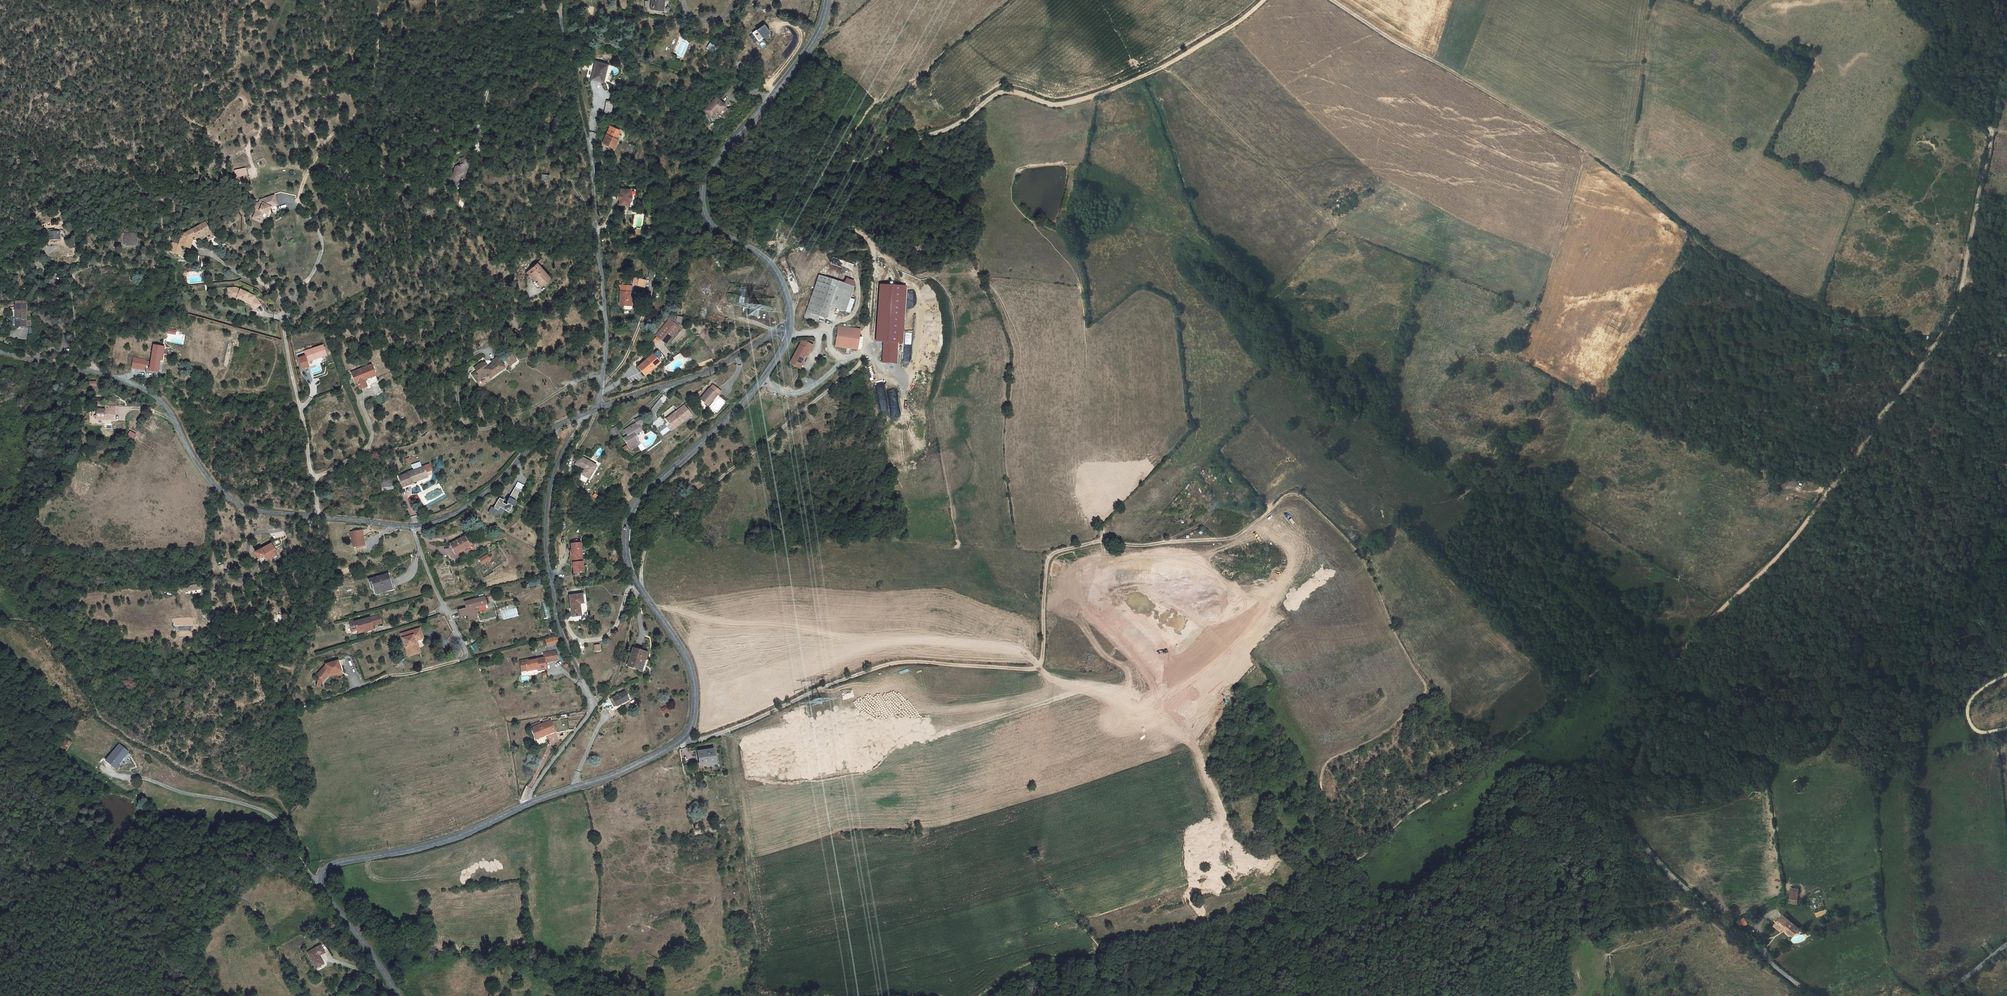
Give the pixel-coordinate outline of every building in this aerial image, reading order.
[(664,0),(652,0),(651,10),(662,11),(664,0)] [(769,34),(763,26),(751,34),(757,42),(765,37),(769,34)] [(713,53),(717,46),(710,42),(706,49),(713,53)] [(608,65),(596,62),(591,80),(603,83),(608,65)] [(719,114),(725,107),(717,99),(704,111),(710,118),(717,112),(719,114)] [(617,139),(620,131),(612,128),(604,144),(614,149),(618,140),(617,139)] [(628,143),(625,152),(633,155),(636,145),(628,143)] [(451,180),(463,184),(472,158),(460,154),(451,180)] [(237,184),(249,181),(246,168),(234,170),(237,184)] [(621,199),(621,204),(631,205),(631,207),(636,207),(637,196),(638,189),(632,189),(632,191),(622,190),(621,196),(623,196),(623,199),(621,199)] [(258,211),(256,214),(263,218),(266,212),(269,214),(272,209),(270,208),(271,205),(273,206),(279,204),(276,195),(263,199),(263,201),(262,203),(260,202),(256,209),(258,211)] [(263,218),(256,214),(255,217),(265,222),(269,214),(266,212),(263,218)] [(192,244),(192,236),(191,234),(194,232),(196,233),(203,228),(204,229),(208,226),(200,217),(182,232),(182,234),(179,234),(180,243),(192,244)] [(210,229),(208,226),(204,229),(203,228),(196,233),(194,232),(191,234),(192,236),(196,236),(203,231),(205,233),(210,229)] [(137,234),(125,234),(125,244),(133,244),(133,246),(137,245),(137,234)] [(181,256),(183,247),(173,245),(172,254),(181,256)] [(786,257),(780,259),(784,271),(790,269),(786,257)] [(531,265),(522,273),(535,287),(544,278),(534,267),(537,264),(536,263),(532,265),(531,265)] [(806,316),(816,320),(820,308),(823,309),(838,315),(843,303),(847,291),(831,285),(819,281),(806,316)] [(229,287),(230,294),(236,293),(239,295),(238,297),(239,297),(246,301),(247,300),(252,302),(252,304),(255,308),(262,304),(256,295),(237,286),(229,287)] [(631,297),(632,288),(622,286),(621,306),(624,306),(624,309),(624,310),(625,311),(631,311),(632,310),(633,310),(633,309),(634,298),(631,297)] [(843,303),(838,315),(842,316),(847,304),(843,303)] [(25,311),(14,312),(14,317),(16,317),(17,332),(25,332),(26,332),(30,332),(29,326),(26,326),(25,311)] [(670,317),(664,324),(671,329),(676,322),(670,317)] [(859,350),(861,329),(838,326),(835,347),(859,350)] [(516,333),(512,337),(517,341),(521,337),(516,333)] [(306,352),(298,354),(302,366),(308,364),(307,358),(316,355),(317,356),(326,354),(323,344),(305,349),(306,352)] [(811,350),(801,344),(791,362),(799,366),(802,360),(805,361),(808,356),(807,355),(811,350)] [(154,345),(150,371),(157,372),(160,355),(163,355),(164,347),(154,345)] [(668,358),(661,350),(641,367),(648,376),(668,358)] [(512,357),(506,361),(512,370),(518,365),(512,357)] [(478,374),(474,377),(480,385),(490,377),(493,381),(506,372),(499,361),(493,365),(488,364),(484,367),(484,366),(477,371),(478,374)] [(372,364),(355,370),(359,381),(362,387),(363,386),(370,384),(379,380),(372,364)] [(715,387),(712,384),(709,388),(708,388),(699,399),(708,405),(716,394),(712,391),(715,387)] [(107,409),(98,409),(98,415),(96,415),(95,416),(96,417),(97,418),(98,418),(98,420),(106,420),(106,419),(107,419),(108,419),(110,420),(115,420),(115,410),(117,410),(117,406),(107,405),(107,409)] [(665,419),(673,428),(684,420),(684,417),(689,413),(683,405),(665,419)] [(638,424),(639,426),(646,422),(643,417),(636,421),(638,424)] [(639,426),(638,424),(625,431),(628,436),(624,438),(631,450),(642,444),(639,437),(644,435),(639,426)] [(617,427),(610,429),(614,439),(621,437),(617,427)] [(580,475),(586,479),(588,475),(590,477),(594,470),(597,472),(601,466),(595,463),(594,466),(579,457),(574,465),(583,471),(580,475)] [(425,465),(407,472),(408,473),(400,476),(404,485),(408,484),(429,475),(425,465)] [(591,482),(597,472),(594,470),(590,477),(588,475),(586,479),(591,482)] [(522,492),(515,489),(507,504),(508,504),(507,506),(503,504),(504,502),(500,499),(499,502),(499,501),(494,509),(504,515),(505,512),(508,513),(509,511),(511,512),(512,509),(513,507),(522,492)] [(659,520),(656,515),(650,518),(653,523),(659,520)] [(358,530),(348,533),(352,548),(363,545),(361,537),(360,538),(358,530)] [(470,546),(465,537),(450,545),(456,555),(463,551),(462,550),(470,546)] [(580,543),(571,544),(572,550),(573,559),(571,559),(573,559),(574,567),(575,574),(584,573),(583,562),(582,553),(580,543)] [(272,545),(263,550),(271,565),(280,560),(272,545)] [(487,554),(479,559),(483,565),(491,560),(487,554)] [(388,574),(369,580),(372,588),(375,588),(377,593),(392,588),(388,574)] [(192,592),(202,590),(201,584),(191,585),(192,592)] [(584,602),(583,594),(571,596),(575,615),(584,614),(582,603),(584,602)] [(486,607),(484,597),(463,602),(464,609),(457,611),(459,619),(466,616),(468,622),(477,620),(475,610),(486,607)] [(379,623),(377,614),(357,620),(356,618),(347,621),(349,630),(353,628),(354,630),(360,629),(361,631),(366,630),(366,628),(371,626),(371,625),(379,623)] [(418,626),(400,631),(405,651),(411,649),(410,648),(416,646),(414,639),(420,636),(418,626)] [(557,636),(545,639),(547,647),(559,644),(557,636)] [(644,659),(646,652),(632,648),(626,665),(637,668),(641,659),(644,659)] [(520,661),(522,672),(534,670),(533,668),(539,667),(539,670),(547,669),(545,662),(545,658),(532,660),(532,659),(520,661)] [(330,673),(331,673),(343,670),(341,660),(328,662),(328,664),(319,672),(320,674),(324,678),(330,673)] [(625,692),(611,697),(614,704),(611,705),(607,707),(609,712),(617,709),(615,705),(628,700),(625,692)] [(548,733),(545,724),(532,729),(536,739),(540,738),(540,737),(548,733)] [(132,755),(121,746),(107,761),(118,771),(132,755)] [(713,755),(713,751),(697,752),(698,766),(704,766),(704,761),(712,760),(712,755),(713,755)] [(1799,904),(1800,887),(1791,887),(1790,903),(1799,904)] [(1796,927),(1781,916),(1772,927),(1778,931),(1779,930),(1782,932),(1784,930),(1791,934),(1796,927)] [(1748,917),(1739,918),(1740,926),(1749,925),(1748,917)] [(322,944),(308,952),(316,966),(325,962),(321,954),(326,951),(322,944)]
